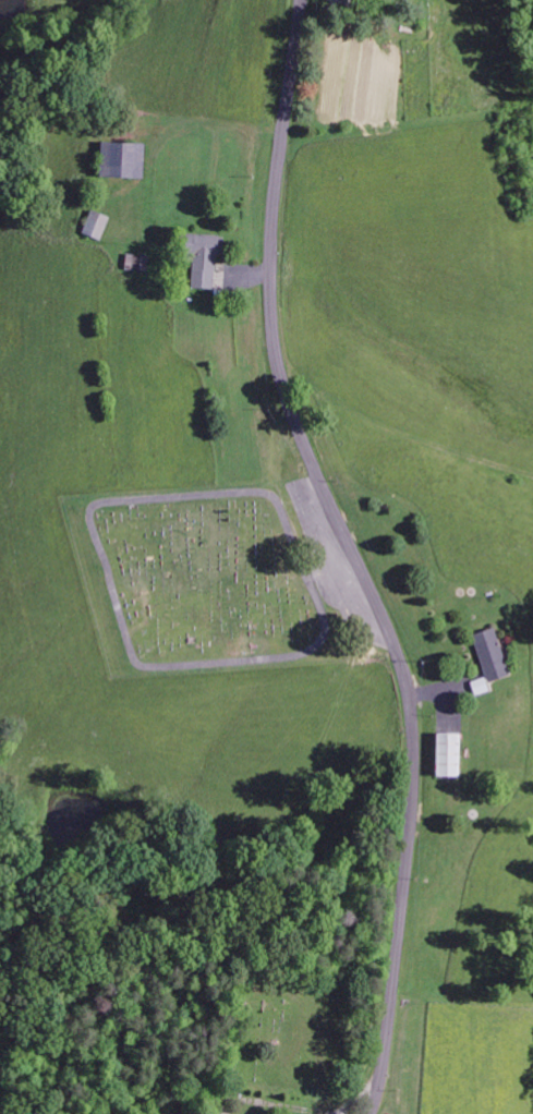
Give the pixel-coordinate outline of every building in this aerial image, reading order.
[(97,176),(142,178),(143,143),(99,141),(97,176)] [(109,215),(89,210),(82,234),(103,240),(109,215)] [(190,261),(190,287),(214,288),(215,235),(183,234),(182,261),(190,261)] [(147,271),(148,256),(125,254),(124,268),(147,271)] [(470,634),(485,682),(506,676),(492,628),(470,634)] [(458,734),(434,733),(433,776),(457,777),(458,734)]
